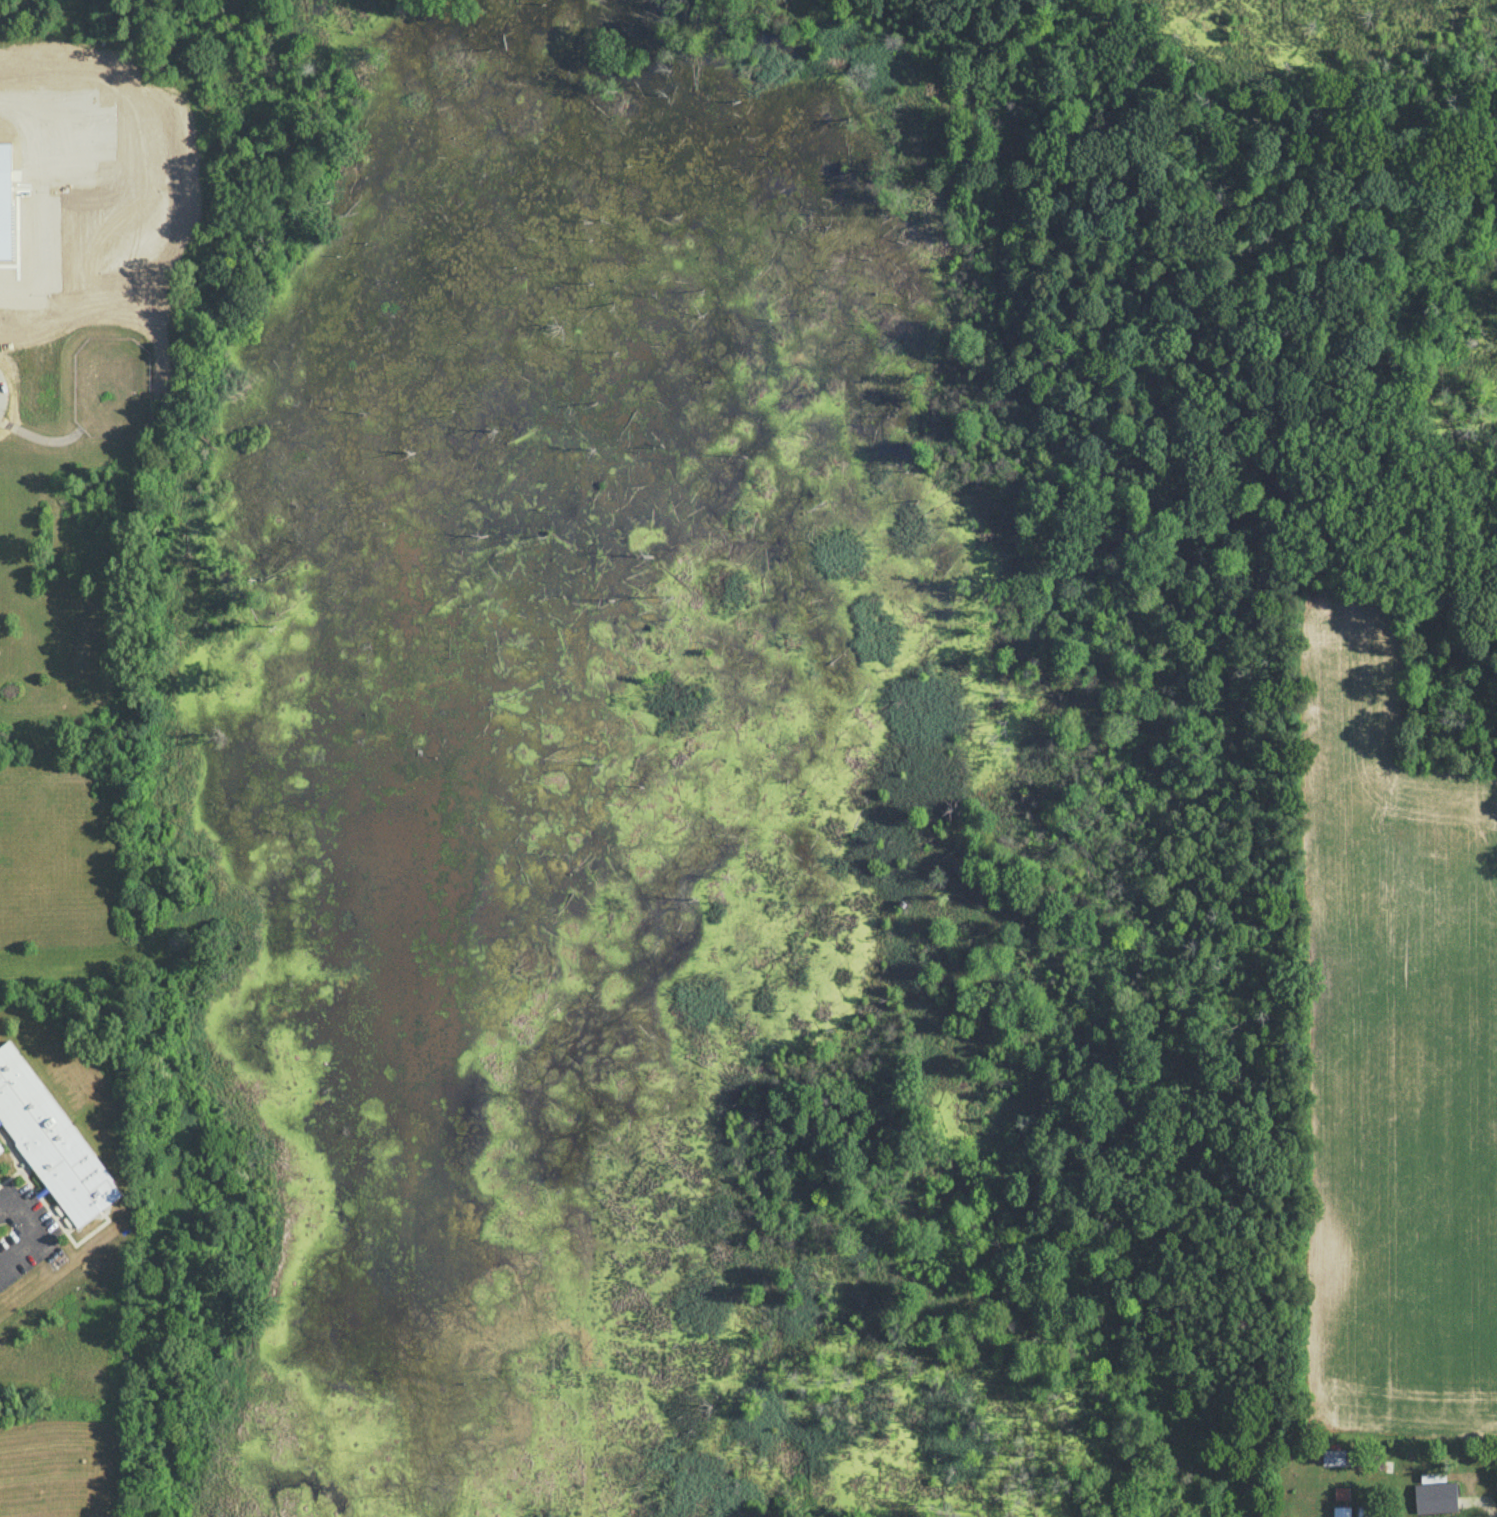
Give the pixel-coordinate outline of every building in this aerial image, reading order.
[(0,1047),(0,1123),(77,1227),(123,1194),(10,1040),(0,1047)] [(1345,1450),(1323,1450),(1323,1465),(1345,1465),(1345,1450)] [(1415,1483),(1415,1512),(1457,1511),(1456,1482),(1415,1483)] [(1334,1499),(1349,1500),(1349,1487),(1334,1487),(1334,1499)] [(1333,1506),(1333,1516),(1350,1516),(1350,1507),(1333,1506)] [(1365,1507),(1356,1506),(1356,1516),(1365,1516),(1365,1507)]
